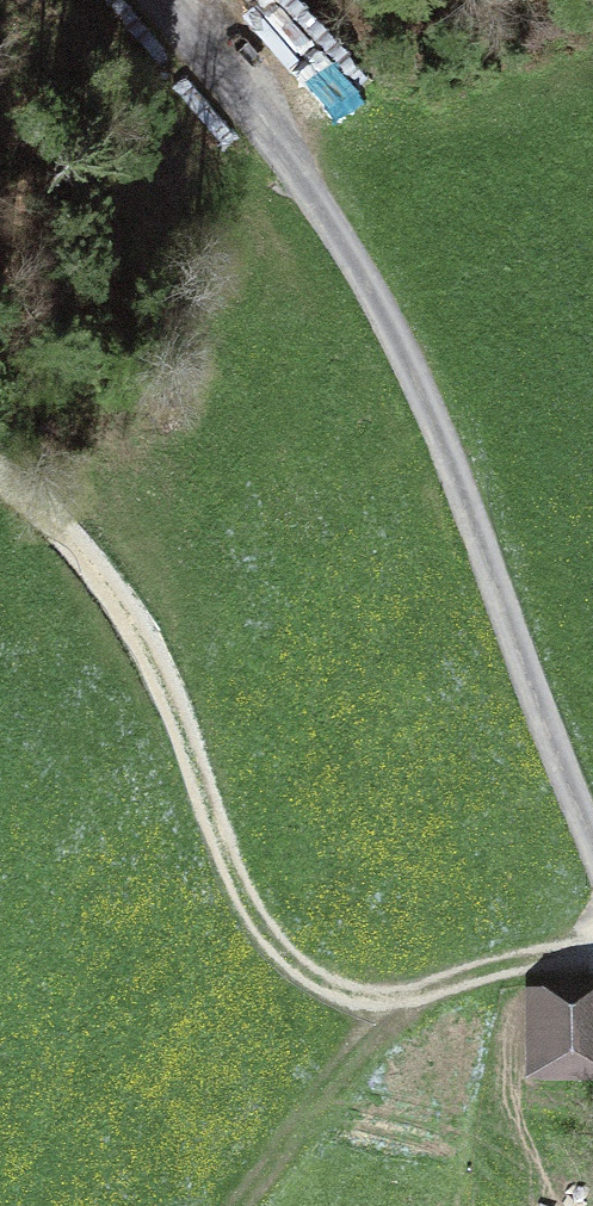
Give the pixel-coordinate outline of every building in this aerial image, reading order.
[(529,1006),(530,1072),(592,1070),(592,1005),(529,1006)]
